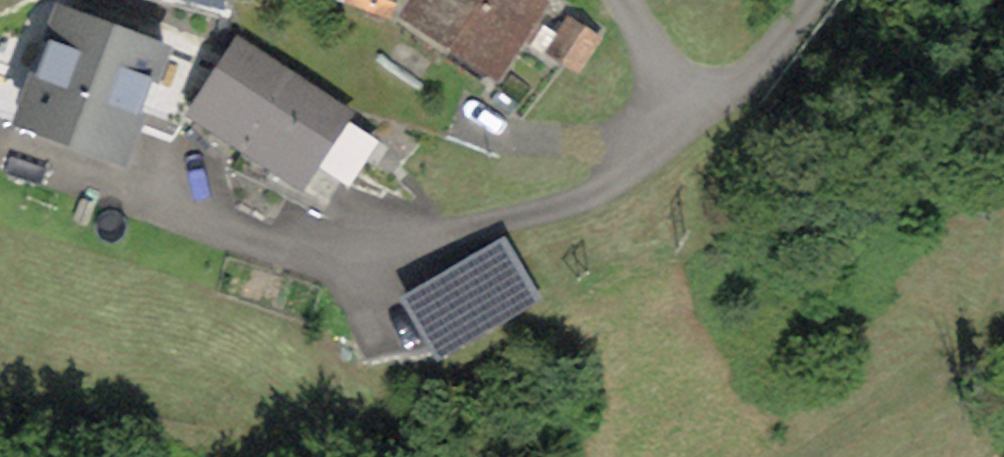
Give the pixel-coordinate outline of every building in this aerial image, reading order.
[(394,52),(486,113),(541,31),(495,0),(429,0),(394,52)] [(176,47),(91,19),(51,137),(137,166),(176,47)] [(351,142),(235,63),(183,139),(299,218),(351,142)] [(500,290),(399,343),(422,387),(523,334),(500,290)]
